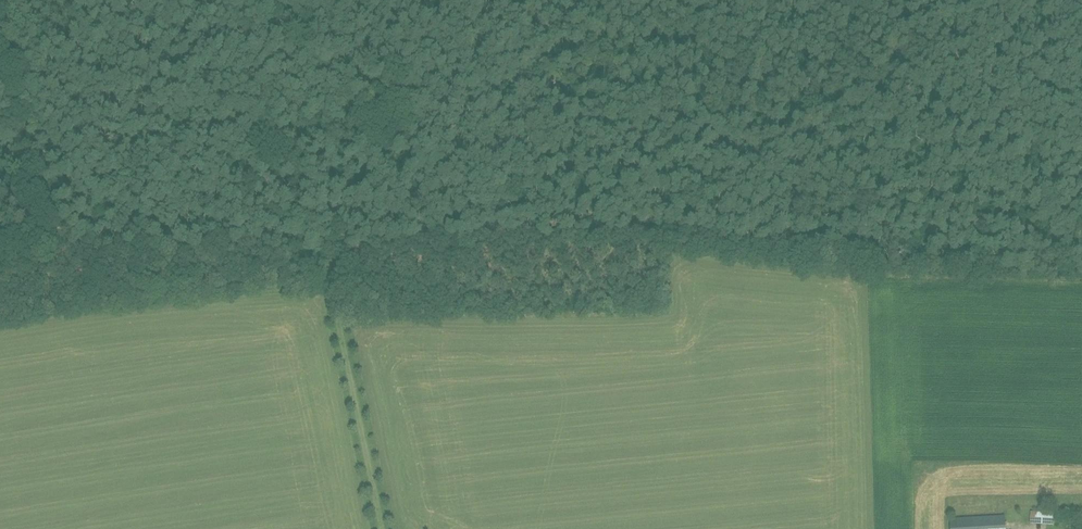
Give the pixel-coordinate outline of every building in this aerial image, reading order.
[(1056,523),(1056,513),(1033,512),(1033,523),(1056,523)] [(970,518),(949,520),(950,528),(1005,528),(1004,516),(970,518)]
